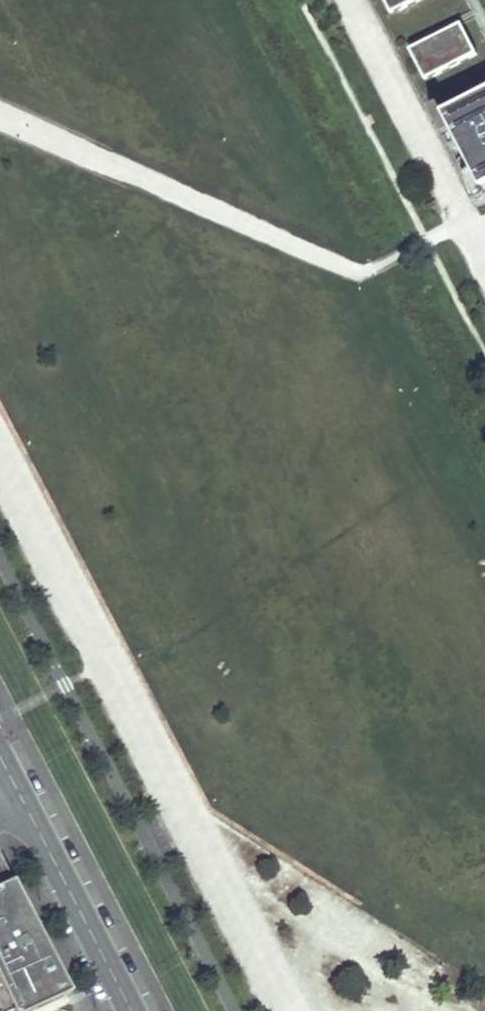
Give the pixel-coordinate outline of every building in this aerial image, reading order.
[(404,9),(399,0),(382,0),(391,16),(404,9)] [(404,9),(422,0),(399,0),(404,9)] [(460,25),(421,45),(437,75),(476,55),(460,25)] [(425,82),(437,75),(421,45),(409,51),(425,82)] [(444,119),(483,193),(484,192),(484,98),(444,119)] [(444,119),(435,123),(465,180),(470,198),(475,208),(484,204),(484,192),(483,193),(444,119)] [(68,994),(19,895),(12,881),(9,883),(0,864),(0,1010),(33,1010),(68,994)]
